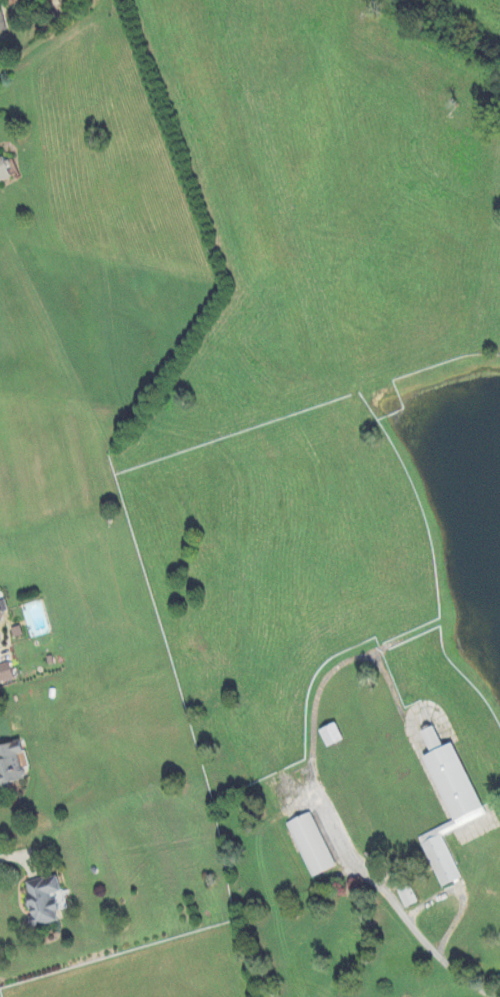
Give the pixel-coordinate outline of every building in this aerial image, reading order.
[(5,3),(0,4),(0,32),(10,30),(5,3)] [(16,176),(7,151),(0,153),(0,182),(16,176)] [(12,634),(4,594),(0,595),(0,636),(12,634)] [(17,680),(14,663),(0,666),(0,684),(17,680)] [(347,742),(340,725),(323,732),(330,749),(347,742)] [(417,835),(438,886),(458,878),(440,833),(482,816),(451,741),(440,745),(431,725),(419,730),(428,752),(421,754),(449,822),(417,835)] [(4,787),(33,782),(25,742),(0,747),(0,766),(4,787)] [(286,822),(311,876),(334,866),(309,811),(286,822)] [(65,920),(62,910),(73,907),(64,874),(30,883),(41,926),(65,920)] [(404,907),(416,901),(408,885),(396,890),(404,907)]
